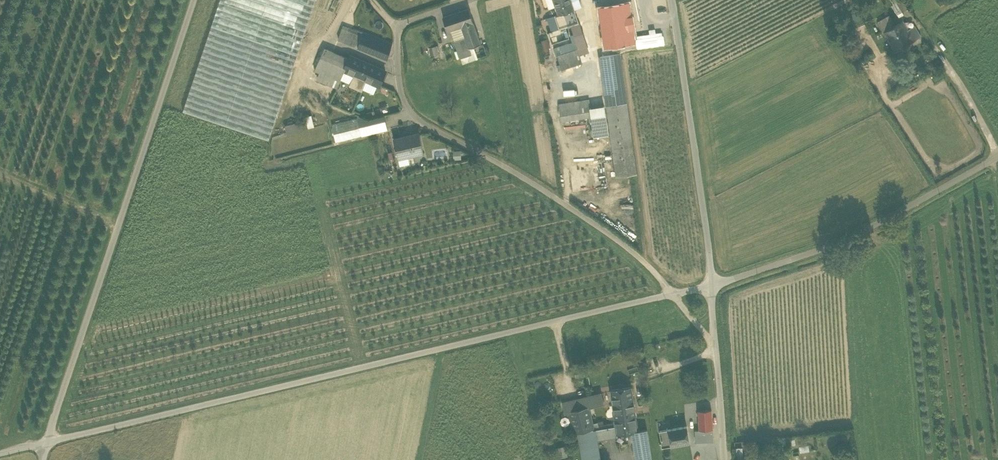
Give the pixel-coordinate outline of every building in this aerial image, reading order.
[(269,140),(315,0),(220,0),(183,111),(269,140)] [(574,9),(571,0),(553,0),(558,14),(559,14),(574,9)] [(574,9),(582,6),(579,0),(571,0),(574,9)] [(903,10),(908,6),(904,0),(896,0),(903,10)] [(634,41),(629,4),(622,5),(627,42),(634,41)] [(601,8),(606,45),(627,42),(622,5),(601,8)] [(453,29),(462,26),(473,23),(468,9),(443,17),(448,31),(453,29)] [(574,9),(559,14),(564,27),(571,25),(579,22),(578,22),(574,9)] [(878,21),(884,31),(888,29),(882,18),(878,21)] [(884,31),(895,52),(914,40),(907,28),(903,21),(888,29),(884,31)] [(557,55),(562,69),(581,63),(579,55),(589,52),(579,22),(578,22),(579,22),(571,25),(578,47),(557,55)] [(832,28),(840,39),(848,33),(840,22),(832,28)] [(462,26),(464,35),(476,31),(473,23),(462,26)] [(907,28),(914,40),(919,36),(912,25),(907,28)] [(343,26),(341,30),(349,33),(345,42),(358,47),(362,33),(343,26)] [(453,29),(458,44),(466,41),(464,35),(462,26),(453,29)] [(338,39),(345,42),(349,33),(341,30),(338,39)] [(480,44),(476,31),(464,35),(466,41),(468,48),(474,46),(480,44)] [(358,47),(388,59),(392,43),(362,33),(358,47)] [(458,44),(462,56),(470,54),(468,48),(466,41),(458,44)] [(439,54),(437,45),(428,47),(430,56),(439,54)] [(470,54),(462,56),(460,57),(462,63),(478,58),(474,46),(468,48),(470,54)] [(344,71),(349,59),(324,48),(315,70),(320,72),(340,80),(341,79),(344,71)] [(600,56),(602,76),(622,73),(619,53),(600,56)] [(344,71),(354,75),(366,81),(377,86),(379,86),(386,71),(351,55),(349,59),(344,71)] [(344,71),(341,79),(350,84),(354,75),(344,71)] [(340,80),(320,72),(317,79),(337,87),(340,80)] [(611,105),(626,103),(622,73),(602,76),(606,102),(610,101),(611,105)] [(363,89),(366,81),(354,75),(350,84),(349,86),(362,91),(363,89)] [(366,81),(363,89),(374,94),(377,86),(366,81)] [(591,116),(592,127),(607,125),(604,106),(594,108),(592,99),(559,104),(561,121),(591,116)] [(607,106),(616,177),(636,174),(626,103),(611,105),(607,106)] [(386,105),(379,107),(382,114),(389,111),(386,105)] [(312,114),(305,116),(306,120),(308,128),(315,126),(312,114)] [(358,116),(357,118),(362,136),(388,129),(384,116),(365,119),(358,116)] [(357,118),(332,124),(336,142),(362,136),(357,118)] [(308,128),(306,120),(284,125),(286,134),(308,128)] [(609,137),(607,125),(592,127),(594,139),(609,137)] [(394,139),(398,158),(408,155),(424,152),(419,133),(394,139)] [(460,150),(453,150),(454,160),(461,159),(460,150)] [(408,155),(398,158),(400,165),(410,163),(408,155)] [(610,390),(615,419),(636,417),(631,387),(610,390)] [(601,393),(588,397),(591,407),(604,404),(601,393)] [(588,408),(588,407),(585,397),(562,403),(565,413),(566,413),(568,412),(587,407),(588,408)] [(592,424),(588,408),(587,407),(568,412),(574,433),(579,432),(578,432),(593,428),(592,424)] [(698,410),(699,430),(704,430),(712,429),(711,410),(698,410)] [(638,431),(636,417),(615,419),(615,422),(616,426),(617,434),(631,431),(638,431)] [(618,435),(617,434),(616,426),(600,429),(596,430),(597,439),(618,435)] [(687,426),(668,429),(671,446),(689,442),(687,426)] [(583,459),(601,459),(597,439),(596,430),(594,430),(593,428),(578,432),(579,432),(583,458),(583,459)] [(636,459),(652,459),(647,429),(638,431),(631,431),(636,459)] [(662,447),(671,446),(668,429),(659,431),(662,447)] [(705,439),(705,442),(713,441),(712,429),(704,430),(705,439)] [(566,446),(556,448),(558,458),(568,456),(566,446)]
